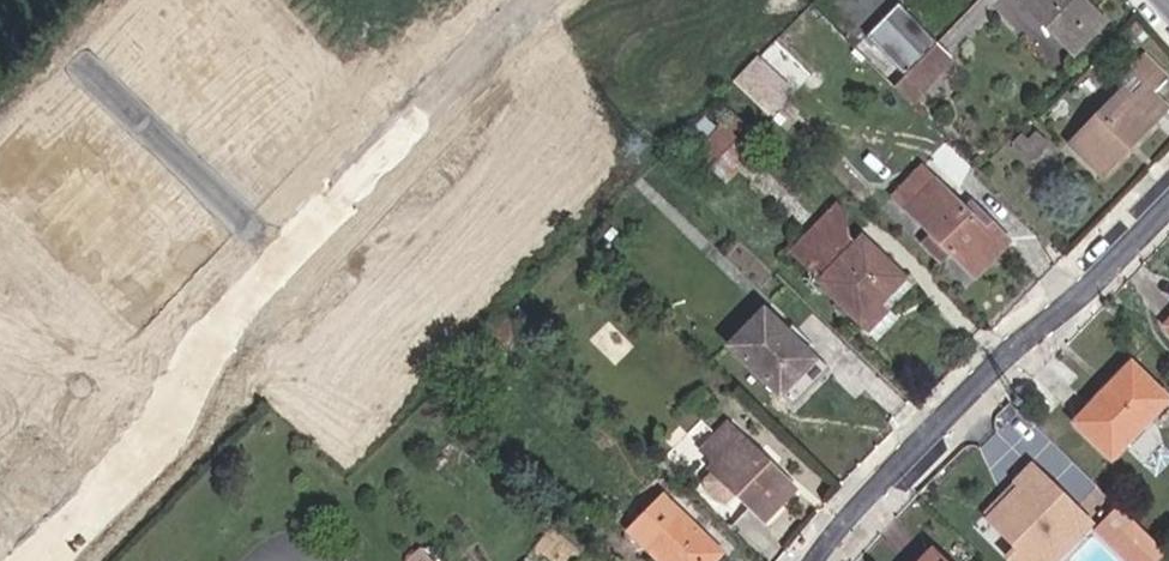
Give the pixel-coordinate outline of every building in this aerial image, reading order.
[(1105,24),(1080,0),(1022,0),(1021,1),(1074,54),(1105,24)] [(867,35),(903,71),(936,38),(899,2),(867,35)] [(938,41),(893,84),(912,103),(957,60),(938,41)] [(759,54),(733,79),(766,112),(792,87),(759,54)] [(1102,176),(1122,156),(1166,110),(1151,96),(1167,78),(1143,55),(1130,69),(1145,84),(1131,99),(1123,91),(1071,147),(1102,176)] [(697,154),(710,166),(745,130),(733,118),(697,154)] [(1012,149),(1031,166),(1048,148),(1036,137),(1028,145),(1022,139),(1012,149)] [(976,277),(1009,243),(972,206),(966,211),(932,179),(904,208),(976,277)] [(840,241),(832,233),(850,214),(843,207),(799,253),(814,268),(840,241)] [(889,311),(880,302),(903,281),(862,242),(851,252),(840,241),(814,268),(825,278),(820,284),(870,331),(889,311)] [(880,302),(889,311),(912,288),(903,281),(880,302)] [(870,331),(880,341),(901,321),(889,311),(870,331)] [(791,404),(823,370),(762,313),(730,347),(791,404)] [(1112,460),(1168,401),(1131,365),(1074,425),(1112,460)] [(703,451),(716,438),(699,421),(685,435),(703,451)] [(727,425),(716,438),(703,451),(716,465),(712,470),(714,472),(703,482),(707,493),(716,502),(727,505),(737,495),(764,522),(795,490),(727,425)] [(1090,528),(1031,468),(1015,484),(1019,487),(987,520),(1028,560),(1058,560),(1090,528)] [(716,549),(663,500),(631,533),(660,560),(704,560),(716,549)] [(1166,554),(1132,523),(1110,546),(1125,560),(1159,560),(1166,554)] [(419,548),(408,560),(433,560),(419,548)] [(932,551),(922,560),(942,560),(932,551)]
